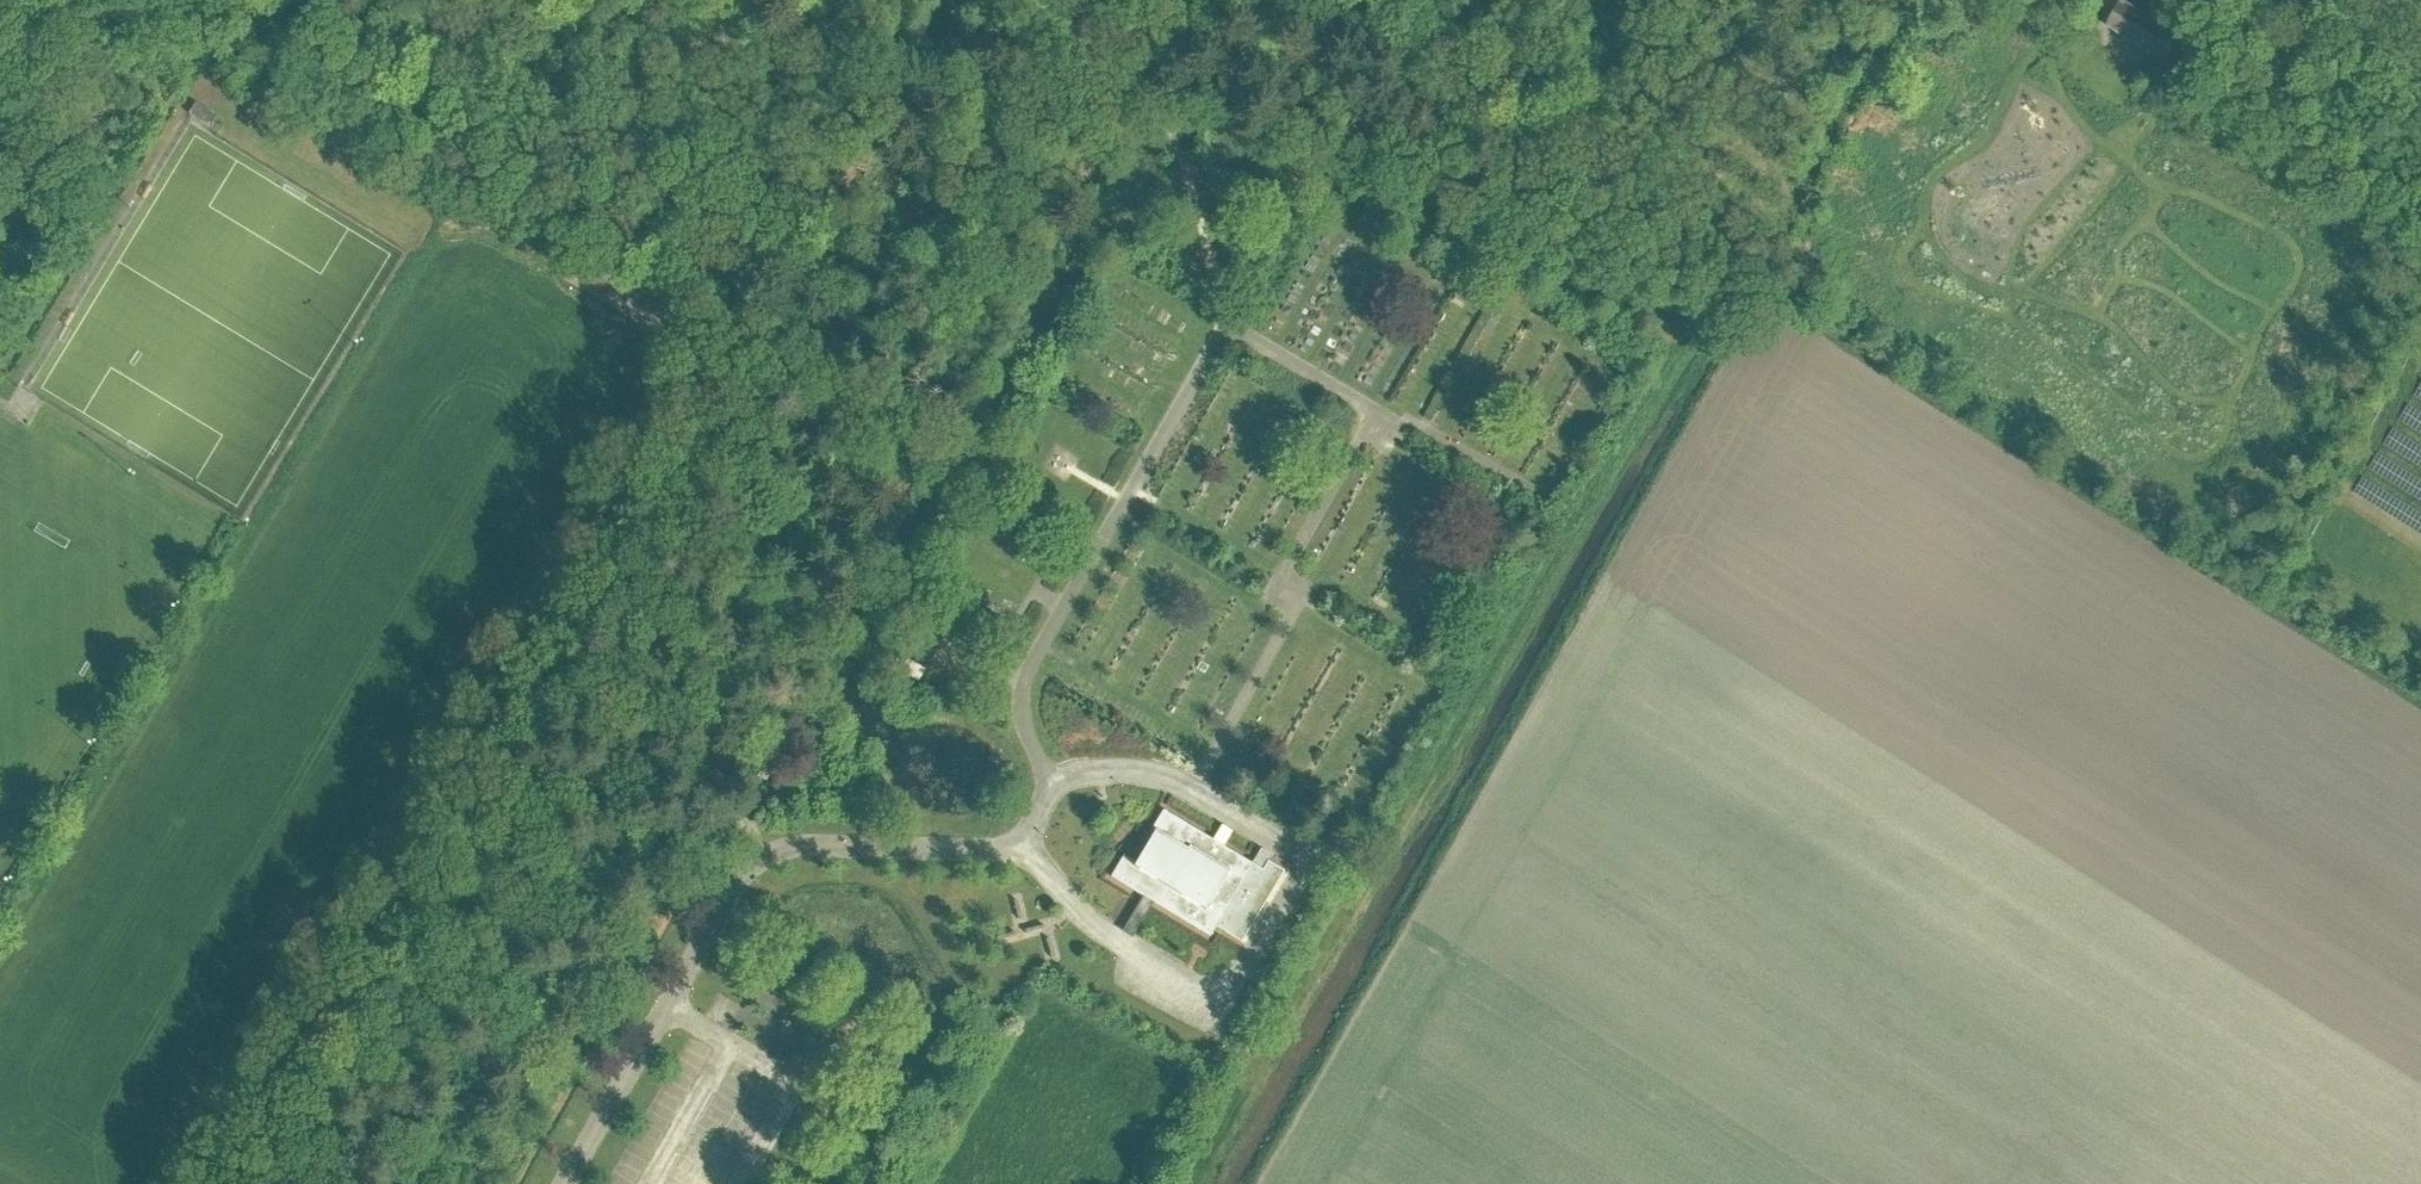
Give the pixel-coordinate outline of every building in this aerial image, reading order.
[(2180,36),(2121,0),(2105,25),(2164,61),(2180,36)] [(216,115),(195,102),(188,113),(209,127),(216,115)] [(891,667),(917,682),(924,670),(898,655),(891,667)] [(1209,936),(1215,926),(1240,942),(1283,871),(1267,861),(1271,855),(1259,848),(1251,862),(1223,846),(1233,831),(1223,825),(1214,840),(1163,809),(1152,827),(1155,829),(1135,862),(1123,854),(1110,876),(1144,896),(1122,931),(1133,937),(1154,902),(1209,936)]
